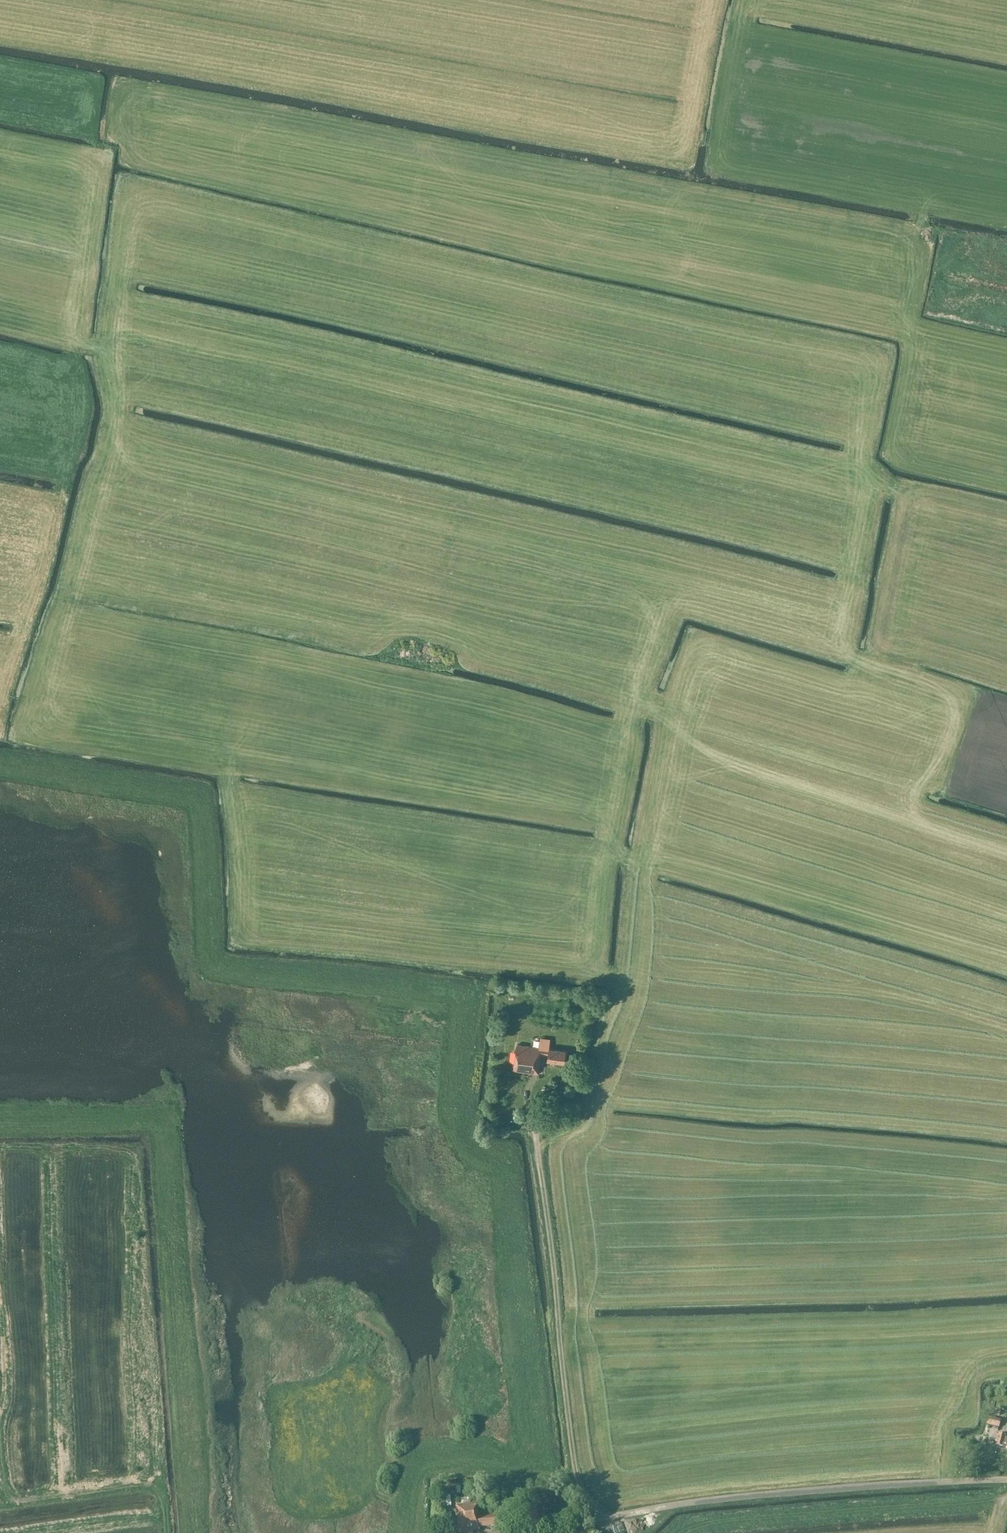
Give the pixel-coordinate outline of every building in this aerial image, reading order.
[(548,1055),(547,1060),(564,1062),(565,1051),(541,1048),(541,1047),(518,1044),(514,1070),(538,1073),(541,1054),(548,1055)] [(987,1425),(999,1428),(1001,1420),(989,1417),(987,1425)] [(997,1440),(991,1438),(990,1444),(1002,1447),(1006,1448),(1006,1438),(1005,1438),(1005,1435),(998,1434),(997,1440)] [(449,1491),(457,1494),(459,1488),(451,1485),(449,1491)] [(456,1514),(458,1530),(458,1532),(479,1530),(479,1528),(495,1527),(493,1515),(478,1517),(476,1504),(458,1506),(459,1514),(456,1514)]
